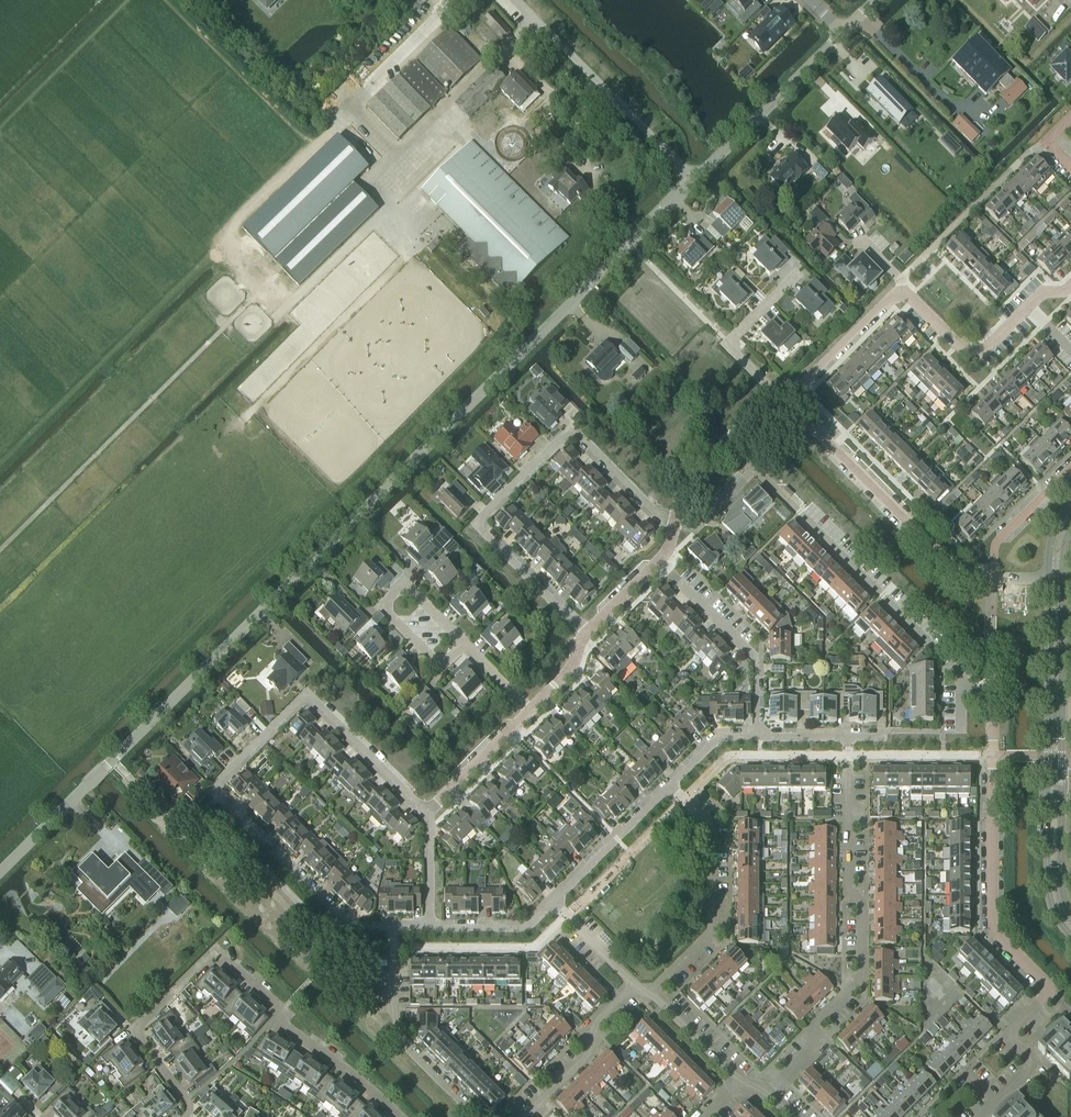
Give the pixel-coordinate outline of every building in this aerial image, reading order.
[(267,11),(278,0),(256,0),(267,11)] [(698,5),(705,11),(710,6),(704,0),(698,5)] [(761,8),(755,2),(757,0),(732,0),(744,12),(739,18),(745,24),(761,8)] [(712,5),(706,11),(712,17),(718,11),(712,5)] [(764,20),(771,12),(766,7),(759,15),(764,20)] [(751,38),(765,51),(792,24),(779,11),(751,38)] [(491,12),(486,17),(474,29),(493,49),(510,33),(491,12)] [(1025,28),(1038,41),(1046,34),(1032,20),(1025,28)] [(417,60),(439,81),(444,88),(446,86),(451,90),(455,86),(481,60),(449,29),(417,60)] [(976,38),(953,61),(985,94),(997,82),(1005,89),(1013,81),(1006,74),(1009,71),(976,38)] [(1053,69),(1066,83),(1070,79),(1070,49),(1068,46),(1065,43),(1059,49),(1066,56),(1053,69)] [(399,140),(421,119),(447,94),(415,61),(389,87),(368,108),(399,140)] [(493,67),(455,104),(470,119),(507,82),(493,67)] [(748,67),(738,77),(745,83),(754,73),(748,67)] [(536,93),(518,75),(501,92),(519,110),(536,93)] [(867,92),(897,123),(911,109),(881,78),(881,79),(868,92),(867,92)] [(1027,90),(1016,79),(1013,81),(1005,89),(1000,94),(1011,105),(1027,90)] [(856,121),(850,126),(840,115),(826,129),(834,137),(830,140),(837,148),(841,144),(849,152),(857,144),(864,150),(874,140),(856,121)] [(961,115),(952,124),(957,128),(971,143),(980,135),(961,115)] [(946,134),(940,140),(956,156),(962,150),(946,134)] [(339,137),(283,190),(244,229),(300,287),(379,210),(353,183),(369,168),(339,137)] [(569,238),(502,171),(472,141),(421,192),(452,222),(467,236),(457,247),(509,298),(519,288),(520,288),(569,238)] [(807,171),(805,168),(793,155),(769,178),(772,181),(772,182),(778,188),(779,188),(782,190),(784,188),(785,188),(787,186),(794,178),(797,181),(807,171)] [(1036,159),(1028,168),(1045,185),(1055,174),(1050,170),(1049,172),(1036,159)] [(812,171),(818,177),(823,181),(827,178),(831,173),(820,162),(812,171)] [(589,190),(578,180),(577,181),(562,167),(552,177),(554,180),(548,186),(556,194),(558,192),(570,204),(578,196),(580,199),(589,190)] [(1019,176),(1032,189),(1036,193),(1045,185),(1028,168),(1019,176)] [(1023,198),(1032,189),(1019,176),(1011,185),(1023,198)] [(1015,206),(1023,198),(1011,185),(1002,193),(1015,206)] [(1070,190),(1067,187),(1060,194),(1063,197),(1070,190)] [(1006,215),(1015,206),(1002,193),(994,202),(1006,215)] [(852,204),(837,219),(848,231),(859,220),(864,225),(874,216),(867,209),(868,208),(854,195),(849,200),(852,204)] [(1056,205),(1060,200),(1057,197),(1052,201),(1053,202),(1056,205)] [(740,223),(746,217),(728,199),(713,213),(719,219),(711,227),(724,240),(739,224),(740,223)] [(998,223),(1006,215),(994,202),(985,210),(998,223)] [(1039,214),(1043,217),(1047,214),(1038,204),(1034,208),(1040,213),(1039,214)] [(1063,212),(1067,207),(1064,204),(1059,208),(1063,212)] [(823,224),(827,219),(816,208),(809,215),(820,226),(804,242),(816,254),(820,250),(826,257),(839,245),(832,238),(834,236),(823,224)] [(1039,221),(1043,217),(1039,214),(1036,217),(1031,222),(1035,226),(1039,221)] [(740,223),(747,231),(754,224),(746,216),(746,217),(740,223)] [(1063,237),(1070,245),(1070,229),(1063,237)] [(955,257),(970,242),(961,234),(959,236),(946,249),(955,257)] [(699,264),(714,249),(702,236),(694,244),(688,238),(673,253),(691,271),(698,264),(699,264)] [(782,266),(788,260),(784,256),(788,251),(775,237),(770,242),(765,237),(753,249),(759,254),(754,259),(757,262),(757,264),(758,265),(759,266),(761,266),(770,275),(780,264),(782,266)] [(1070,255),(1070,245),(1063,237),(1054,246),(1067,258),(1070,255)] [(432,253),(433,252),(435,250),(436,249),(438,248),(441,244),(436,239),(427,249),(432,253)] [(976,253),(968,245),(970,243),(970,242),(955,257),(963,266),(976,253)] [(889,249),(894,254),(899,248),(894,244),(889,249)] [(1059,267),(1067,258),(1054,246),(1046,254),(1059,267)] [(976,253),(963,266),(972,274),(985,262),(989,257),(981,248),(976,253)] [(723,249),(719,253),(724,259),(728,254),(723,249)] [(903,263),(911,255),(906,250),(898,258),(903,263)] [(1050,275),(1059,267),(1046,254),(1037,263),(1050,275)] [(866,289),(868,288),(870,289),(872,289),(875,288),(876,286),(876,284),(874,282),(881,276),(874,269),(875,268),(869,263),(862,257),(853,266),(844,256),(833,266),(850,283),(855,278),(866,289)] [(993,270),(985,262),(972,274),(980,283),(993,270)] [(1030,265),(1027,268),(1032,273),(1035,270),(1030,265)] [(1004,276),(996,267),(993,270),(980,283),(989,291),(1004,276)] [(710,274),(714,278),(720,272),(716,268),(710,274)] [(719,283),(724,288),(720,293),(722,296),(723,298),(724,299),(725,300),(727,300),(736,309),(746,298),(748,299),(754,294),(731,271),(719,283)] [(998,300),(1004,294),(1007,297),(1018,286),(1006,274),(1004,276),(989,291),(998,300)] [(834,306),(824,296),(827,292),(815,279),(805,289),(807,291),(796,301),(805,310),(805,312),(806,313),(807,314),(809,314),(812,317),(817,312),(822,318),(834,306)] [(843,305),(839,309),(843,313),(847,309),(843,305)] [(770,344),(771,346),(772,347),(773,348),(775,349),(778,351),(782,346),(788,352),(800,340),(777,317),(771,323),(772,325),(762,335),(770,344)] [(903,320),(900,324),(895,319),(886,328),(899,341),(904,345),(916,333),(903,320)] [(891,349),(899,341),(886,328),(878,336),(891,349)] [(882,358),(891,349),(878,336),(869,345),(882,358)] [(630,363),(636,357),(634,356),(639,351),(628,340),(617,351),(630,363)] [(595,354),(586,362),(594,370),(591,373),(600,382),(604,383),(609,382),(611,379),(613,375),(612,372),(608,368),(619,357),(605,342),(594,352),(595,354)] [(882,358),(869,345),(861,353),(879,371),(887,362),(882,358)] [(1031,355),(1044,368),(1053,359),(1040,346),(1031,355)] [(870,379),(879,371),(861,353),(853,362),(870,379)] [(1036,376),(1044,368),(1031,355),(1023,363),(1036,376)] [(910,373),(920,383),(937,366),(928,357),(916,370),(915,368),(910,373)] [(862,388),(870,379),(853,362),(844,370),(862,388)] [(1027,385),(1036,376),(1023,363),(1014,372),(1027,385)] [(535,364),(528,371),(534,376),(535,378),(537,380),(539,378),(542,375),(544,373),(535,364)] [(929,391),(946,374),(937,366),(920,383),(929,391)] [(641,367),(631,377),(637,383),(647,373),(641,367)] [(836,379),(849,391),(853,396),(862,388),(844,370),(836,379)] [(1018,393),(1019,393),(1027,385),(1014,372),(1006,380),(1018,393)] [(937,400),(954,383),(946,374),(929,391),(937,400)] [(827,387),(840,400),(849,391),(836,379),(827,387)] [(1022,396),(1019,393),(1018,393),(1006,380),(997,389),(1010,402),(1010,401),(1013,404),(1022,396)] [(1062,386),(1066,390),(1070,386),(1066,382),(1062,386)] [(954,383),(937,400),(946,409),(951,403),(955,399),(963,392),(954,383)] [(567,404),(555,392),(549,386),(540,395),(539,395),(535,394),(531,398),(532,402),(534,405),(533,406),(533,407),(530,410),(548,429),(561,416),(558,413),(567,404)] [(894,388),(885,397),(890,401),(895,396),(894,395),(898,391),(894,388)] [(1001,410),(1010,402),(997,389),(989,397),(1001,410)] [(993,419),(1001,410),(989,397),(980,406),(993,419)] [(899,404),(893,409),(898,413),(903,408),(899,404)] [(984,427),(993,419),(980,406),(971,414),(984,427)] [(867,435),(884,418),(876,410),(859,427),(867,435)] [(1034,414),(1038,419),(1042,415),(1038,411),(1034,414)] [(1035,422),(1038,419),(1034,414),(1030,418),(1035,422)] [(1065,445),(1070,440),(1070,441),(1070,432),(1063,424),(1066,421),(1060,415),(1047,427),(1051,431),(1065,445)] [(889,431),(893,427),(884,418),(867,435),(876,444),(889,431)] [(932,435),(937,430),(930,423),(926,427),(930,431),(929,432),(932,435)] [(502,447),(502,446),(507,451),(508,451),(517,460),(527,450),(525,449),(537,436),(525,424),(517,431),(510,424),(505,429),(503,426),(501,426),(497,431),(497,433),(498,434),(494,439),(502,447)] [(1004,430),(1008,434),(1012,429),(1008,426),(1004,430)] [(917,427),(913,432),(917,436),(921,431),(917,427)] [(1014,433),(1019,438),(1023,434),(1018,429),(1014,433)] [(889,431),(876,444),(884,452),(897,439),(889,431)] [(1059,450),(1065,445),(1051,431),(1041,441),(1057,457),(1062,453),(1059,450)] [(897,439),(884,452),(893,461),(909,444),(901,436),(897,439)] [(964,440),(959,436),(955,440),(955,439),(954,441),(958,446),(964,440)] [(1032,451),(1045,464),(1051,459),(1053,461),(1057,457),(1041,441),(1038,437),(1028,447),(1032,451)] [(901,469),(918,453),(918,452),(917,452),(909,444),(893,461),(901,469)] [(480,466),(467,479),(471,483),(480,492),(483,488),(485,489),(494,480),(496,481),(508,469),(485,446),(472,458),(480,466)] [(554,463),(561,470),(559,472),(567,480),(580,467),(575,462),(580,457),(570,448),(561,457),(559,455),(554,460),(556,462),(554,463)] [(956,454),(961,460),(967,454),(962,448),(956,454)] [(1041,469),(1045,464),(1032,451),(1022,460),(1038,476),(1043,471),(1041,469)] [(909,478),(922,465),(926,461),(918,453),(901,469),(909,478)] [(986,462),(990,466),(994,463),(989,458),(986,462)] [(986,470),(990,466),(986,462),(982,466),(986,470)] [(918,486),(931,473),(922,465),(909,478),(918,486)] [(583,492),(598,476),(589,467),(584,471),(580,467),(567,480),(572,485),(574,483),(583,492)] [(931,473),(918,486),(926,495),(944,477),(945,476),(937,468),(931,473)] [(1003,479),(1017,493),(1021,488),(1024,490),(1028,485),(1012,469),(1003,479)] [(1017,493),(1003,479),(998,475),(989,484),(993,488),(1009,504),(1013,500),(1011,498),(1017,493)] [(595,508),(608,495),(603,490),(608,485),(598,476),(583,492),(591,500),(589,502),(595,508)] [(944,477),(926,495),(935,503),(947,491),(949,492),(954,487),(944,477)] [(967,489),(971,485),(967,481),(963,484),(967,489)] [(466,492),(455,482),(449,488),(451,490),(440,501),(458,519),(469,508),(460,499),(466,492)] [(1005,509),(1009,504),(993,488),(984,498),(998,511),(1003,506),(1005,509)] [(737,503),(755,521),(773,504),(758,489),(743,503),(740,500),(737,503)] [(610,520),(626,504),(617,495),(612,499),(608,495),(595,508),(600,513),(602,511),(610,520)] [(952,495),(948,500),(952,504),(953,505),(957,501),(956,500),(957,500),(952,495)] [(992,517),(998,511),(984,498),(974,507),(990,523),(995,519),(992,517)] [(737,539),(755,521),(737,503),(734,506),(737,510),(722,524),(737,539)] [(623,536),(636,523),(631,518),(635,513),(626,504),(610,520),(619,528),(617,530),(623,536)] [(514,532),(527,519),(522,514),(520,516),(511,507),(501,516),(499,514),(494,519),(496,521),(495,522),(505,532),(509,528),(514,532)] [(986,527),(990,523),(974,507),(965,517),(979,530),(984,525),(986,527)] [(979,530),(965,517),(960,512),(951,522),(955,526),(956,527),(951,532),(962,544),(968,538),(971,542),(976,537),(974,535),(979,530)] [(514,541),(523,551),(539,535),(540,533),(532,524),(527,519),(514,532),(519,537),(514,541)] [(623,536),(627,540),(626,542),(636,551),(639,548),(640,547),(642,549),(647,544),(645,542),(654,533),(645,523),(640,527),(636,523),(623,536)] [(788,547),(802,533),(793,524),(779,538),(788,547)] [(418,565),(433,550),(428,545),(433,540),(418,525),(404,540),(413,549),(408,554),(418,565)] [(721,538),(730,546),(735,541),(727,533),(721,538)] [(793,560),(797,556),(810,542),(802,533),(788,547),(784,551),(793,560)] [(719,561),(719,559),(719,557),(727,552),(715,534),(688,552),(708,572),(718,562),(719,561)] [(558,544),(560,542),(556,538),(554,538),(548,544),(539,535),(523,551),(533,560),(537,556),(542,560),(558,544)] [(450,553),(458,546),(453,540),(445,548),(450,553)] [(589,542),(584,547),(597,561),(602,556),(589,542)] [(810,542),(797,556),(805,564),(819,550),(810,542)] [(542,569),(551,579),(567,563),(562,558),(564,556),(565,554),(565,551),(564,549),(558,544),(542,560),(546,565),(542,569)] [(747,552),(752,557),(756,552),(753,548),(747,552)] [(433,550),(418,565),(423,569),(437,554),(433,550)] [(819,550),(805,564),(813,573),(827,559),(819,550)] [(604,556),(610,562),(615,557),(609,552),(604,556)] [(746,563),(752,557),(747,552),(741,556),(746,563)] [(433,559),(418,574),(429,585),(434,580),(443,589),(458,574),(443,559),(438,565),(433,559)] [(827,559),(813,573),(822,581),(836,567),(827,559)] [(369,593),(378,583),(384,588),(394,578),(379,563),(374,568),(369,563),(354,578),(369,593)] [(567,563),(551,579),(561,588),(565,584),(570,588),(583,575),(578,570),(575,567),(573,569),(567,563)] [(836,567),(822,581),(830,589),(844,575),(836,567)] [(786,576),(789,580),(793,576),(793,575),(796,572),(793,569),(786,576)] [(583,575),(570,588),(574,593),(570,597),(580,607),(581,606),(583,608),(588,603),(586,601),(595,591),(586,582),(588,580),(583,575)] [(844,575),(830,589),(838,598),(852,584),(844,575)] [(470,585),(474,580),(471,577),(466,581),(470,585)] [(733,602),(749,586),(740,577),(726,591),(732,596),(731,598),(731,600),(733,602)] [(478,584),(474,580),(470,585),(473,589),(478,584)] [(847,606),(861,592),(852,584),(838,598),(847,606)] [(744,608),(758,594),(749,586),(733,602),(735,604),(738,605),(739,603),(744,608)] [(662,618),(675,606),(671,601),(675,596),(665,587),(656,596),(654,594),(649,599),(651,601),(650,602),(651,603),(648,606),(648,610),(660,621),(663,619),(662,618)] [(489,605),(474,591),(469,596),(464,591),(449,605),(460,616),(465,611),(474,620),(489,605)] [(858,617),(856,615),(870,601),(861,592),(847,606),(842,611),(853,622),(858,617)] [(758,594),(744,608),(749,613),(747,614),(747,617),(749,619),(766,603),(758,594)] [(358,609),(353,614),(348,610),(350,608),(337,595),(318,614),(326,622),(330,618),(346,633),(349,630),(354,635),(369,620),(358,609)] [(766,603),(749,619),(752,621),(754,621),(755,620),(760,625),(774,611),(779,606),(771,598),(766,603)] [(678,631),(694,615),(685,606),(680,610),(675,606),(662,618),(663,619),(668,624),(669,622),(678,631)] [(769,634),(776,627),(780,631),(792,628),(788,615),(779,606),(774,611),(760,625),(769,634)] [(871,630),(885,616),(876,607),(871,612),(862,621),(860,619),(854,625),(865,635),(871,630)] [(818,617),(809,608),(804,612),(813,621),(818,617)] [(869,610),(860,619),(862,621),(871,612),(869,610)] [(685,641),(690,646),(703,633),(699,629),(703,624),(694,615),(678,631),(687,639),(685,641)] [(879,638),(893,624),(885,616),(871,630),(879,638)] [(386,646),(377,636),(382,631),(372,621),(357,635),(362,641),(357,646),(372,660),(386,646)] [(843,629),(847,625),(843,621),(838,625),(843,629)] [(491,647),(496,642),(505,651),(520,636),(505,622),(500,627),(495,622),(480,636),(491,647)] [(883,651),(901,633),(893,624),(879,638),(874,643),(883,651)] [(647,649),(642,645),(629,632),(624,637),(620,632),(610,641),(632,663),(630,661),(639,653),(641,655),(647,649)] [(690,646),(696,652),(696,654),(702,661),(704,661),(706,659),(722,643),(713,634),(708,638),(703,633),(690,646)] [(901,633),(883,651),(891,660),(910,641),(901,633)] [(767,645),(767,648),(790,648),(794,648),(794,635),(792,635),(790,635),(780,635),(770,635),(770,643),(769,643),(767,645)] [(618,678),(632,663),(610,641),(601,651),(606,655),(600,660),(618,678)] [(910,641),(891,660),(901,670),(906,665),(905,664),(918,650),(910,641)] [(302,667),(308,662),(289,643),(283,649),(288,655),(273,670),(276,673),(268,681),(279,692),(287,684),(290,686),(305,670),(302,667)] [(714,679),(719,675),(732,662),(727,657),(731,652),(722,643),(706,659),(712,665),(710,667),(709,670),(709,671),(709,673),(710,674),(712,677),(714,679)] [(343,657),(344,656),(348,652),(344,648),(343,649),(339,653),(343,657)] [(790,660),(790,648),(767,648),(767,651),(769,653),(770,653),(770,660),(790,660)] [(412,661),(401,650),(386,665),(391,670),(386,675),(401,690),(416,675),(406,666),(412,661)] [(930,667),(930,664),(921,654),(911,664),(911,667),(910,667),(910,722),(933,722),(933,667),(930,667)] [(669,665),(672,662),(667,656),(663,660),(669,665)] [(482,685),(472,676),(478,671),(467,660),(452,675),(457,680),(452,685),(467,700),(482,685)] [(732,663),(727,668),(732,673),(736,668),(732,663)] [(595,687),(591,692),(604,705),(609,700),(607,698),(616,689),(615,687),(617,685),(612,680),(610,682),(601,673),(591,683),(595,687)] [(689,675),(686,673),(679,673),(677,675),(683,681),(689,675)] [(675,675),(670,681),(674,685),(680,680),(675,675)] [(424,686),(410,700),(415,706),(410,711),(415,716),(412,719),(420,727),(423,724),(424,725),(439,711),(438,709),(432,704),(430,701),(435,696),(424,686)] [(654,686),(648,691),(654,697),(659,691),(654,686)] [(863,722),(863,692),(862,691),(860,689),(858,688),(855,687),(853,686),(843,686),(843,693),(843,709),(850,709),(849,722),(863,722)] [(863,692),(863,722),(876,722),(876,709),(882,709),(883,693),(876,693),(873,691),(871,690),(868,690),(865,691),(863,692)] [(572,701),(592,721),(606,707),(604,705),(591,692),(586,696),(581,692),(572,701)] [(770,722),(777,722),(784,722),(784,699),(784,693),(770,693),(770,722)] [(803,709),(803,693),(784,693),(784,699),(784,722),(797,722),(797,709),(803,709)] [(823,722),(823,699),(816,699),(816,693),(803,693),(803,709),(810,709),(810,722),(823,722)] [(843,709),(843,693),(830,693),(830,699),(823,699),(823,722),(836,722),(836,709),(843,709)] [(730,722),(730,694),(721,694),(721,697),(710,697),(710,715),(717,715),(717,722),(730,722)] [(730,694),(730,722),(743,722),(743,715),(751,715),(751,697),(739,697),(739,694),(730,694)] [(648,700),(643,695),(638,700),(644,705),(648,700)] [(585,727),(592,721),(572,701),(563,710),(567,715),(563,720),(576,733),(581,727),(583,725),(585,727)] [(260,704),(261,717),(273,717),(272,703),(260,704)] [(223,732),(229,726),(238,736),(249,725),(242,718),(246,714),(236,704),(231,709),(233,711),(228,716),(223,710),(212,720),(223,732)] [(674,719),(677,723),(677,722),(690,736),(695,731),(699,735),(709,726),(692,708),(689,708),(681,716),(679,714),(674,719)] [(303,744),(316,731),(312,726),(316,722),(306,712),(297,721),(295,719),(290,724),(292,726),(291,728),(300,737),(298,739),(303,744)] [(616,718),(611,723),(619,730),(624,725),(616,718)] [(544,729),(560,745),(568,736),(570,738),(576,733),(563,720),(558,724),(553,720),(544,729)] [(674,730),(665,738),(681,754),(690,745),(686,740),(690,736),(677,722),(677,723),(672,728),(674,730)] [(210,728),(206,732),(210,736),(214,732),(210,728)] [(551,753),(560,745),(544,729),(535,738),(539,743),(534,748),(547,761),(553,755),(551,753)] [(216,758),(223,751),(213,740),(211,742),(200,731),(198,733),(196,734),(192,737),(192,739),(183,748),(201,766),(213,754),(216,758)] [(316,731),(303,744),(309,749),(310,748),(319,756),(335,741),(326,731),(321,736),(316,731)] [(671,763),(681,754),(665,738),(656,747),(655,745),(649,750),(662,763),(667,759),(671,763)] [(331,772),(344,759),(340,754),(344,750),(335,741),(319,756),(328,765),(326,767),(331,772)] [(279,755),(286,761),(293,753),(287,747),(279,755)] [(658,768),(662,763),(649,750),(644,756),(646,757),(637,766),(653,782),(662,773),(658,768)] [(507,766),(523,781),(532,773),(534,774),(539,769),(541,767),(535,761),(533,762),(526,756),(521,761),(517,756),(507,766)] [(152,779),(161,787),(158,790),(158,792),(163,797),(165,796),(167,794),(175,802),(196,782),(172,758),(152,779)] [(344,787),(363,769),(353,759),(349,764),(344,759),(331,772),(336,777),(339,780),(338,781),(344,787)] [(514,790),(523,781),(507,766),(498,775),(502,779),(498,784),(511,797),(516,792),(514,790)] [(621,778),(634,791),(639,787),(643,791),(653,782),(637,766),(631,772),(629,770),(621,778)] [(754,790),(766,789),(766,766),(763,766),(761,768),(761,770),(754,770),(754,790)] [(778,789),(777,770),(770,770),(770,768),(769,766),(766,766),(766,789),(778,789)] [(778,789),(789,789),(789,766),(786,766),(785,768),(785,770),(777,770),(778,789)] [(801,789),(801,770),(794,770),(794,768),(792,766),(789,766),(789,789),(801,789)] [(801,789),(813,789),(813,766),(810,766),(808,768),(808,770),(801,770),(801,789)] [(813,766),(813,789),(826,789),(826,770),(818,770),(818,768),(816,766),(813,766)] [(886,789),(886,766),(883,766),(881,768),(881,769),(874,769),(874,789),(886,789)] [(898,789),(898,769),(891,769),(891,768),(889,766),(886,766),(886,789),(886,797),(898,797),(898,789)] [(898,769),(898,789),(910,789),(910,797),(910,766),(907,766),(905,768),(905,769),(898,769)] [(922,797),(922,770),(915,770),(915,768),(913,766),(910,766),(910,797),(922,797)] [(934,795),(934,766),(931,766),(929,768),(929,770),(922,770),(922,797),(934,797),(934,795)] [(946,795),(946,770),(939,770),(939,768),(937,766),(934,766),(934,795),(946,795)] [(957,795),(958,766),(955,766),(953,768),(953,770),(946,770),(946,795),(957,795)] [(958,766),(957,795),(970,795),(970,789),(970,786),(973,786),(973,776),(970,776),(970,770),(962,770),(962,768),(960,766),(958,766)] [(359,800),(372,787),(367,782),(372,778),(363,769),(344,787),(350,794),(353,790),(356,793),(354,795),(359,800)] [(741,790),(742,790),(742,770),(733,770),(718,785),(732,799),(741,790)] [(742,790),(754,790),(754,770),(742,770),(742,790)] [(245,793),(249,798),(262,785),(257,780),(255,777),(253,779),(246,772),(237,782),(235,780),(230,784),(232,787),(230,788),(240,798),(245,793)] [(630,796),(634,791),(621,778),(616,784),(618,785),(609,794),(625,810),(634,800),(630,796)] [(249,807),(259,817),(274,801),(266,792),(268,790),(267,790),(269,788),(264,783),(263,785),(262,785),(249,798),(254,803),(249,807)] [(506,802),(511,797),(498,784),(493,789),(489,784),(479,793),(495,809),(504,800),(506,802)] [(301,791),(300,796),(304,800),(311,792),(305,787),(301,791)] [(371,817),(391,797),(381,787),(377,792),(372,787),(359,800),(370,812),(370,816),(371,817)] [(548,790),(541,798),(546,803),(553,795),(548,790)] [(486,818),(495,809),(479,793),(470,803),(474,807),(470,812),(483,825),(488,820),(486,818)] [(615,819),(625,810),(609,794),(603,800),(601,798),(593,807),(606,820),(611,815),(615,819)] [(387,828),(400,815),(395,810),(400,806),(391,797),(371,817),(381,826),(382,827),(384,827),(385,826),(387,828)] [(277,826),(290,813),(285,808),(283,810),(274,801),(259,817),(268,826),(272,821),(277,826)] [(958,809),(958,818),(970,818),(970,809),(958,809)] [(572,831),(588,846),(597,837),(593,832),(598,827),(580,810),(572,818),(578,825),(572,831)] [(451,821),(467,837),(473,831),(475,833),(478,831),(482,835),(487,829),(483,825),(470,812),(465,817),(461,812),(451,821)] [(298,821),(295,818),(290,813),(277,826),(282,831),(277,835),(286,845),(302,829),(296,823),(298,821)] [(400,815),(387,828),(392,833),(394,832),(403,841),(405,839),(407,841),(412,836),(410,834),(419,825),(409,815),(405,820),(400,815)] [(458,846),(467,837),(451,821),(442,831),(446,835),(441,840),(454,853),(460,848),(458,846)] [(735,834),(735,837),(764,837),(765,837),(765,822),(758,822),(758,824),(739,824),(739,832),(737,832),(735,834)] [(946,837),(950,837),(970,837),(970,825),(962,825),(962,822),(946,822),(946,837)] [(339,823),(334,828),(339,832),(344,828),(339,823)] [(588,846),(572,831),(567,825),(558,834),(557,833),(552,837),(557,842),(556,843),(570,856),(574,851),(579,856),(588,846)] [(875,825),(875,837),(902,837),(906,837),(906,833),(896,833),(896,825),(875,825)] [(517,832),(511,827),(500,838),(505,844),(517,832)] [(302,829),(286,845),(296,854),(300,849),(305,854),(318,841),(310,833),(308,835),(302,829)] [(809,841),(835,841),(835,829),(815,829),(815,836),(809,836),(809,841)] [(739,842),(739,849),(764,849),(764,837),(735,837),(735,840),(737,842),(739,842)] [(902,842),(902,837),(875,837),(875,849),(896,849),(896,842),(902,842)] [(970,849),(970,837),(950,837),(950,849),(970,849)] [(314,873),(335,852),(324,842),(323,842),(322,841),(321,841),(319,842),(318,841),(305,854),(310,859),(305,863),(314,873)] [(835,853),(835,841),(809,841),(809,846),(815,846),(815,853),(835,853)] [(512,842),(507,848),(513,852),(517,847),(512,842)] [(375,843),(370,849),(376,855),(382,850),(375,843)] [(565,860),(570,856),(556,843),(551,848),(553,850),(544,858),(560,874),(569,865),(565,860)] [(735,857),(735,861),(758,861),(764,861),(764,849),(739,849),(739,856),(737,856),(735,857)] [(896,856),(896,849),(875,849),(875,861),(902,861),(902,856),(896,856)] [(970,861),(970,849),(950,849),(950,861),(970,861)] [(333,882),(346,869),(349,866),(335,852),(314,873),(324,882),(328,877),(333,882)] [(835,865),(835,853),(815,853),(815,860),(809,860),(809,865),(835,865)] [(109,872),(91,854),(72,873),(84,885),(80,889),(104,914),(130,888),(146,904),(160,891),(125,856),(109,872)] [(528,871),(541,884),(546,879),(551,883),(560,874),(544,858),(536,867),(534,865),(528,871)] [(758,872),(758,861),(735,861),(735,864),(737,865),(739,865),(739,872),(758,872)] [(902,866),(902,861),(875,861),(875,873),(896,873),(896,866),(902,866)] [(970,873),(970,861),(950,861),(950,873),(970,873)] [(835,877),(835,865),(809,865),(809,869),(815,869),(815,877),(835,877)] [(342,901),(358,885),(349,876),(351,874),(346,869),(333,882),(338,887),(333,891),(342,901)] [(537,888),(541,884),(528,871),(523,876),(525,878),(516,887),(525,896),(523,898),(528,903),(530,901),(531,903),(541,893),(537,888)] [(758,884),(758,872),(739,872),(739,879),(737,879),(735,881),(735,884),(758,884)] [(896,880),(896,873),(875,873),(875,885),(902,885),(902,880),(896,880)] [(970,873),(950,873),(946,873),(946,884),(950,884),(970,884),(970,873)] [(835,889),(835,877),(815,877),(815,884),(809,884),(809,888),(835,889)] [(387,914),(401,914),(401,892),(401,886),(400,886),(400,884),(390,884),(390,882),(383,882),(381,889),(380,889),(380,907),(387,907),(387,914)] [(758,896),(758,884),(735,884),(735,887),(737,889),(739,889),(739,896),(758,896)] [(970,896),(970,884),(950,884),(950,896),(970,896)] [(358,885),(342,901),(352,910),(356,905),(361,910),(374,897),(369,892),(367,894),(358,885)] [(902,889),(902,885),(875,885),(875,896),(896,896),(896,889),(902,889)] [(401,892),(401,914),(414,914),(414,907),(421,907),(421,889),(413,889),(413,886),(401,886),(401,892)] [(835,900),(835,889),(809,888),(809,893),(815,893),(815,900),(835,900)] [(466,914),(466,892),(453,892),(453,889),(445,889),(445,907),(452,907),(452,914),(466,914)] [(485,907),(485,889),(478,889),(478,892),(466,892),(466,914),(479,914),(479,907),(485,907)] [(485,889),(485,907),(492,908),(492,914),(506,914),(506,912),(509,912),(509,905),(506,905),(506,892),(493,892),(493,889),(485,889)] [(167,908),(177,917),(188,906),(178,896),(167,908)] [(735,905),(735,908),(764,908),(764,896),(758,896),(739,896),(739,903),(737,903),(735,905)] [(896,904),(896,896),(875,896),(875,908),(902,908),(902,904),(896,904)] [(970,908),(970,896),(950,896),(950,908),(970,908)] [(835,912),(835,900),(815,900),(815,908),(809,908),(809,912),(835,912)] [(739,913),(738,920),(764,920),(764,908),(735,908),(735,911),(737,913),(739,913)] [(902,913),(902,908),(875,908),(875,920),(896,920),(896,913),(902,913)] [(943,917),(943,920),(970,920),(970,908),(950,908),(943,908),(943,911),(942,912),(942,916),(943,917)] [(835,924),(835,912),(809,912),(809,917),(815,917),(815,924),(835,924)] [(735,929),(735,932),(764,932),(764,920),(738,920),(738,927),(737,927),(735,929)] [(896,927),(896,920),(875,920),(875,932),(902,932),(902,927),(896,927)] [(970,933),(970,920),(943,920),(943,932),(950,932),(970,933)] [(835,936),(835,924),(815,924),(815,931),(809,931),(809,936),(835,936)] [(764,944),(764,932),(735,932),(735,935),(737,937),(738,937),(738,944),(764,944)] [(902,937),(902,932),(875,932),(875,945),(896,945),(896,937),(902,937)] [(835,948),(835,936),(809,936),(809,941),(815,941),(815,948),(817,948),(817,956),(834,956),(834,948),(835,948)] [(967,963),(981,950),(972,941),(958,955),(967,963)] [(540,960),(542,959),(551,968),(567,951),(565,949),(562,949),(561,950),(556,945),(551,949),(547,945),(537,956),(536,957),(540,961),(540,960)] [(934,958),(938,953),(932,947),(928,952),(934,958)] [(722,955),(738,971),(747,963),(733,949),(728,954),(727,953),(724,953),(722,955)] [(975,972),(989,958),(981,950),(967,963),(963,967),(972,976),(975,972)] [(567,951),(551,968),(559,976),(573,962),(568,957),(569,956),(569,953),(567,951)] [(875,966),(899,966),(899,961),(893,961),(893,953),(875,953),(875,966)] [(84,955),(77,962),(81,967),(89,959),(84,955)] [(730,980),(738,971),(722,955),(720,957),(720,960),(721,961),(716,966),(730,980)] [(541,961),(540,960),(540,961),(536,957),(537,956),(527,956),(528,965),(537,965),(541,961)] [(409,986),(424,987),(424,958),(421,958),(419,960),(419,961),(412,961),(412,980),(409,980),(409,986)] [(436,981),(436,961),(429,961),(429,960),(427,958),(424,958),(424,987),(436,987),(436,981)] [(436,961),(436,981),(437,981),(437,986),(446,986),(446,981),(448,981),(448,958),(445,958),(443,960),(443,961),(436,961)] [(460,981),(460,961),(453,961),(453,960),(451,958),(448,958),(448,981),(460,981)] [(484,987),(484,958),(481,958),(479,960),(479,961),(472,961),(472,987),(484,987)] [(495,981),(495,961),(488,961),(488,960),(487,958),(484,958),(484,987),(495,987),(495,981)] [(495,981),(507,981),(507,958),(504,958),(502,960),(502,961),(495,961),(495,981)] [(522,967),(520,965),(520,962),(512,962),(512,960),(510,958),(507,958),(507,981),(507,987),(522,987),(522,967)] [(975,972),(984,980),(998,966),(989,958),(975,972)] [(13,988),(11,985),(23,973),(10,961),(0,971),(0,1001),(13,988)] [(472,987),(472,961),(460,961),(460,981),(460,987),(472,987)] [(573,962),(559,976),(554,981),(557,984),(556,985),(559,988),(560,987),(562,989),(567,984),(584,968),(582,966),(579,966),(578,967),(573,962)] [(43,964),(37,970),(52,985),(57,980),(58,979),(43,964)] [(722,988),(730,980),(716,966),(708,974),(722,988)] [(899,970),(899,966),(875,966),(875,977),(893,978),(893,970),(899,970)] [(998,966),(984,980),(980,984),(988,992),(992,989),(1006,975),(998,966)] [(82,975),(85,978),(90,972),(85,967),(82,971),(82,975)] [(576,993),(590,979),(585,974),(586,973),(586,970),(584,968),(567,984),(576,993)] [(211,997),(229,977),(223,972),(222,973),(219,970),(215,974),(210,969),(194,987),(202,993),(204,991),(211,997)] [(713,997),(722,988),(708,974),(703,979),(702,978),(699,978),(697,980),(713,997)] [(806,978),(825,997),(834,988),(819,974),(814,979),(809,975),(806,978)] [(1000,997),(1014,983),(1006,975),(992,989),(1000,997)] [(223,1013),(239,995),(234,991),(237,987),(234,984),(235,982),(229,977),(211,997),(218,1003),(216,1006),(223,1013)] [(875,977),(875,989),(898,989),(898,985),(893,985),(893,978),(875,977)] [(46,1007),(60,993),(66,986),(58,978),(58,979),(57,980),(52,985),(38,999),(46,1007)] [(816,1005),(825,997),(806,978),(803,981),(807,986),(802,991),(816,1005)] [(584,1001),(601,985),(599,983),(596,983),(595,984),(590,979),(576,993),(584,1001)] [(704,1005),(713,997),(697,980),(695,982),(695,985),(696,986),(690,991),(704,1005)] [(1014,983),(1000,997),(1009,1006),(1023,992),(1014,983)] [(601,985),(584,1001),(593,1010),(607,996),(601,991),(603,990),(603,987),(601,985)] [(104,996),(94,986),(88,991),(98,1002),(104,996)] [(898,994),(898,989),(875,989),(875,1002),(893,1002),(893,994),(898,994)] [(784,990),(779,995),(784,1000),(786,998),(789,996),(784,990)] [(185,991),(181,995),(186,1000),(190,997),(185,991)] [(808,1014),(816,1005),(802,991),(797,996),(793,992),(789,995),(808,1014)] [(743,993),(735,1001),(738,1005),(747,997),(743,993)] [(251,999),(247,996),(244,1000),(239,995),(223,1013),(230,1019),(233,1016),(240,1023),(257,1003),(252,998),(251,999)] [(799,1022),(808,1014),(789,995),(789,996),(786,998),(790,1002),(784,1008),(799,1022)] [(734,1010),(738,1005),(735,1001),(730,1006),(734,1010)] [(101,1003),(91,1013),(85,1019),(89,1023),(83,1029),(90,1035),(91,1034),(101,1044),(116,1029),(107,1019),(112,1014),(101,1003)] [(172,1012),(177,1008),(173,1003),(168,1007),(172,1012)] [(257,1003),(240,1023),(247,1029),(244,1032),(252,1038),(267,1021),(262,1016),(266,1013),(262,1009),(263,1008),(257,1003)] [(863,1015),(879,1032),(883,1029),(878,1024),(884,1019),(872,1006),(863,1015)] [(159,1045),(180,1029),(174,1021),(177,1019),(171,1011),(152,1025),(156,1031),(152,1034),(155,1038),(154,1039),(159,1045)] [(571,1015),(567,1018),(577,1029),(582,1024),(572,1014),(571,1015)] [(735,1036),(751,1019),(748,1016),(744,1020),(738,1014),(726,1027),(735,1036)] [(981,1014),(977,1017),(978,1018),(980,1017),(986,1023),(987,1021),(981,1014)] [(854,1024),(867,1036),(871,1040),(879,1032),(863,1015),(854,1024)] [(459,1025),(464,1021),(460,1016),(455,1021),(459,1025)] [(423,1044),(437,1030),(437,1017),(431,1017),(417,1017),(417,1038),(423,1044)] [(949,1023),(942,1017),(936,1023),(943,1030),(949,1023)] [(967,1021),(983,1038),(992,1029),(986,1023),(980,1017),(978,1018),(974,1022),(970,1018),(967,1021)] [(206,1023),(210,1027),(215,1022),(211,1018),(206,1023)] [(548,1027),(565,1043),(567,1041),(567,1039),(566,1037),(571,1032),(557,1018),(548,1027)] [(768,1036),(751,1052),(760,1061),(773,1049),(777,1045),(771,1039),(789,1022),(786,1018),(768,1036)] [(751,1019),(735,1036),(743,1044),(755,1032),(750,1027),(754,1022),(751,1019)] [(639,1045),(656,1028),(647,1020),(634,1032),(640,1038),(636,1042),(639,1045)] [(968,1029),(962,1034),(975,1046),(983,1038),(967,1021),(963,1025),(968,1029)] [(27,1037),(33,1044),(47,1030),(41,1024),(27,1037)] [(862,1041),(867,1036),(854,1024),(846,1032),(863,1049),(863,1048),(868,1053),(871,1051),(866,1045),(862,1041)] [(1053,1065),(1069,1081),(1070,1079),(1070,1033),(1063,1024),(1062,1025),(1056,1029),(1051,1033),(1044,1041),(1038,1049),(1038,1050),(1053,1065)] [(934,1026),(928,1032),(933,1037),(939,1031),(934,1026)] [(563,1045),(565,1043),(548,1027),(540,1035),(554,1049),(559,1044),(560,1045),(563,1045)] [(652,1049),(664,1037),(656,1028),(639,1045),(642,1048),(646,1044),(652,1049)] [(175,1056),(194,1042),(188,1035),(185,1037),(180,1029),(159,1045),(163,1051),(164,1050),(167,1054),(171,1051),(175,1056)] [(437,1030),(423,1044),(428,1049),(427,1050),(427,1053),(429,1055),(446,1039),(437,1030)] [(755,1032),(743,1044),(751,1052),(768,1036),(765,1033),(760,1037),(755,1032)] [(859,1052),(863,1049),(846,1032),(837,1041),(850,1053),(855,1048),(859,1052)] [(932,1040),(925,1034),(924,1035),(919,1040),(925,1047),(932,1040)] [(950,1038),(966,1055),(975,1046),(962,1034),(957,1039),(953,1035),(950,1038)] [(204,1035),(197,1040),(202,1047),(209,1042),(204,1035)] [(450,1035),(446,1039),(429,1055),(431,1057),(434,1057),(435,1056),(440,1061),(454,1047),(458,1043),(452,1037),(450,1035)] [(545,1057),(554,1049),(540,1035),(532,1043),(545,1057)] [(44,1036),(38,1042),(47,1052),(54,1046),(44,1036)] [(271,1063),(285,1041),(279,1037),(278,1038),(274,1036),(271,1040),(265,1036),(253,1056),(261,1061),(263,1058),(271,1063)] [(656,1062),(673,1045),(664,1037),(652,1049),(657,1054),(653,1059),(656,1062)] [(900,1042),(895,1047),(901,1053),(906,1048),(910,1045),(904,1038),(900,1042)] [(958,1063),(966,1055),(950,1038),(947,1041),(951,1046),(946,1051),(958,1063)] [(545,1057),(532,1043),(528,1040),(519,1048),(523,1052),(540,1068),(542,1066),(542,1064),(541,1062),(545,1057)] [(285,1076),(298,1057),(292,1053),(295,1049),(291,1046),(292,1045),(285,1041),(271,1063),(279,1068),(277,1071),(285,1076)] [(181,1076),(203,1060),(197,1052),(200,1050),(194,1042),(175,1056),(179,1062),(175,1065),(178,1068),(177,1069),(181,1076)] [(116,1071),(137,1055),(133,1049),(131,1050),(128,1046),(124,1049),(120,1043),(101,1057),(107,1065),(110,1063),(116,1071)] [(887,1050),(890,1053),(896,1058),(901,1053),(893,1044),(887,1050)] [(222,1055),(227,1050),(223,1045),(218,1050),(222,1055)] [(668,1066),(681,1054),(673,1045),(656,1062),(659,1065),(663,1061),(668,1066)] [(446,1072),(463,1055),(454,1047),(440,1061),(445,1066),(444,1067),(444,1070),(446,1072)] [(616,1052),(624,1060),(631,1053),(627,1050),(624,1053),(620,1048),(616,1052)] [(838,1059),(842,1055),(838,1051),(834,1056),(838,1059)] [(933,1055),(950,1071),(958,1063),(946,1051),(940,1056),(936,1052),(933,1055)] [(537,1070),(540,1068),(523,1052),(514,1061),(528,1075),(534,1069),(535,1070),(537,1070)] [(599,1061),(615,1077),(619,1074),(614,1070),(620,1064),(608,1052),(599,1061)] [(892,1062),(896,1058),(890,1053),(887,1056),(892,1062)] [(673,1071),(669,1075),(664,1080),(667,1084),(673,1079),(689,1062),(681,1054),(668,1066),(673,1071)] [(137,1055),(116,1071),(122,1078),(119,1081),(125,1088),(143,1074),(139,1069),(143,1066),(140,1062),(142,1061),(137,1055)] [(457,1078),(471,1064),(463,1055),(446,1072),(448,1074),(451,1074),(452,1073),(457,1078)] [(941,1080),(950,1071),(933,1055),(930,1058),(934,1062),(928,1068),(941,1080)] [(82,1062),(86,1066),(92,1060),(88,1056),(82,1062)] [(888,1066),(892,1062),(887,1056),(882,1060),(888,1066)] [(303,1085),(318,1063),(312,1059),(311,1060),(307,1057),(304,1061),(298,1057),(285,1076),(293,1082),(295,1079),(303,1085)] [(203,1060),(181,1076),(186,1082),(187,1081),(190,1085),(194,1082),(198,1087),(217,1073),(211,1065),(208,1067),(203,1060)] [(634,1060),(629,1065),(633,1068),(637,1063),(634,1060)] [(612,1081),(615,1077),(599,1061),(590,1069),(603,1081),(608,1076),(612,1081)] [(238,1062),(235,1068),(241,1071),(244,1065),(238,1062)] [(689,1062),(673,1079),(676,1082),(680,1078),(685,1083),(698,1070),(689,1062)] [(876,1062),(871,1067),(879,1075),(884,1070),(879,1065),(876,1062)] [(316,1099),(331,1080),(325,1076),(328,1072),(324,1069),(325,1068),(318,1063),(303,1085),(311,1090),(308,1093),(316,1099)] [(896,1063),(888,1070),(892,1075),(900,1067),(896,1063)] [(463,1089),(479,1072),(471,1064),(457,1078),(462,1083),(461,1084),(461,1086),(463,1089)] [(54,1096),(65,1085),(55,1074),(50,1079),(45,1075),(46,1074),(39,1067),(33,1073),(34,1074),(24,1084),(39,1100),(49,1090),(54,1096)] [(16,1068),(10,1074),(15,1078),(20,1073),(16,1068)] [(598,1087),(603,1081),(590,1069),(582,1077),(599,1094),(602,1091),(598,1087)] [(689,1095),(706,1079),(698,1070),(685,1083),(690,1088),(686,1092),(689,1095)] [(798,1082),(807,1091),(820,1078),(811,1070),(798,1082)] [(488,1081),(488,1080),(479,1072),(463,1089),(465,1091),(468,1091),(469,1090),(474,1094),(488,1081)] [(911,1077),(927,1094),(936,1085),(924,1073),(918,1078),(914,1074),(911,1077)] [(820,1078),(807,1091),(815,1100),(828,1087),(832,1083),(823,1074),(820,1078)] [(241,1084),(247,1078),(241,1075),(236,1079),(241,1084)] [(479,1105),(496,1089),(499,1086),(491,1077),(488,1080),(488,1081),(474,1094),(479,1099),(477,1101),(477,1103),(479,1105)] [(595,1097),(599,1094),(582,1077),(574,1086),(586,1098),(591,1093),(595,1097)] [(907,1090),(919,1102),(927,1094),(911,1077),(907,1080),(911,1085),(907,1090)] [(706,1079),(689,1095),(693,1099),(697,1095),(702,1100),(715,1088),(706,1079)] [(333,1108),(350,1088),(344,1083),(343,1084),(339,1081),(336,1085),(331,1080),(316,1099),(323,1105),(326,1102),(333,1108)] [(653,1087),(658,1092),(662,1087),(658,1082),(653,1087)] [(147,1099),(162,1116),(168,1112),(167,1111),(176,1104),(162,1086),(147,1099)] [(581,1103),(586,1098),(574,1086),(565,1094),(582,1111),(585,1107),(581,1103)] [(80,1104),(73,1097),(76,1094),(69,1087),(52,1104),(57,1109),(53,1112),(57,1116),(55,1116),(56,1116),(66,1116),(80,1104)] [(212,1116),(214,1116),(234,1094),(233,1094),(228,1100),(214,1087),(199,1104),(207,1112),(207,1113),(212,1116)] [(824,1108),(836,1095),(828,1087),(815,1100),(824,1108)] [(282,1088),(278,1094),(280,1095),(289,1101),(293,1095),(282,1088)] [(361,1106),(355,1101),(359,1097),(355,1094),(356,1093),(350,1088),(333,1108),(341,1115),(338,1116),(351,1116),(361,1106)] [(496,1089),(479,1105),(482,1107),(484,1107),(485,1106),(491,1112),(505,1098),(496,1089)] [(836,1095),(824,1108),(833,1116),(845,1104),(851,1098),(842,1090),(836,1095)] [(910,1111),(919,1102),(907,1090),(901,1095),(897,1091),(894,1094),(910,1111)] [(633,1096),(627,1091),(622,1096),(628,1102),(633,1096)] [(214,1116),(240,1116),(243,1113),(234,1105),(239,1100),(234,1094),(214,1116)] [(578,1114),(582,1111),(565,1094),(556,1103),(569,1115),(574,1110),(578,1114)] [(890,1106),(900,1116),(904,1116),(910,1111),(894,1094),(890,1097),(895,1101),(890,1106)] [(866,1099),(875,1107),(878,1103),(870,1095),(866,1099)] [(278,1099),(272,1096),(269,1101),(275,1104),(278,1099)] [(1017,1098),(1016,1099),(1009,1103),(1003,1109),(997,1115),(996,1116),(1036,1116),(1017,1098)] [(162,1116),(147,1099),(131,1111),(136,1116),(162,1116)] [(637,1099),(629,1107),(634,1112),(642,1104),(637,1099)] [(860,1099),(855,1104),(861,1110),(867,1104),(863,1100),(862,1101),(860,1099)] [(115,1100),(111,1103),(110,1104),(102,1109),(108,1114),(112,1110),(110,1108),(112,1106),(115,1104),(115,1100)] [(675,1101),(670,1105),(671,1106),(674,1109),(679,1104),(675,1101)] [(7,1116),(26,1116),(12,1103),(9,1106),(7,1104),(1,1110),(1,1111),(7,1116)] [(755,1112),(746,1103),(737,1112),(734,1115),(734,1116),(732,1116),(750,1116),(755,1112)] [(66,1116),(94,1116),(96,1115),(92,1111),(89,1108),(86,1111),(80,1104),(66,1116)] [(859,1109),(854,1105),(848,1111),(852,1116),(859,1109)] [(380,1115),(375,1109),(373,1111),(370,1107),(366,1111),(361,1106),(351,1116),(378,1116),(380,1115)] [(675,1110),(679,1114),(680,1114),(684,1110),(679,1106),(675,1110)] [(883,1116),(900,1116),(890,1106),(884,1112),(880,1107),(877,1111),(883,1116)] [(97,1107),(92,1111),(96,1115),(101,1110),(97,1107)] [(633,1112),(629,1107),(624,1112),(629,1116),(633,1112)] [(96,1115),(95,1116),(96,1116),(105,1116),(108,1114),(102,1109),(101,1110),(96,1115)] [(257,1116),(259,1114),(251,1109),(246,1116),(257,1116)]
